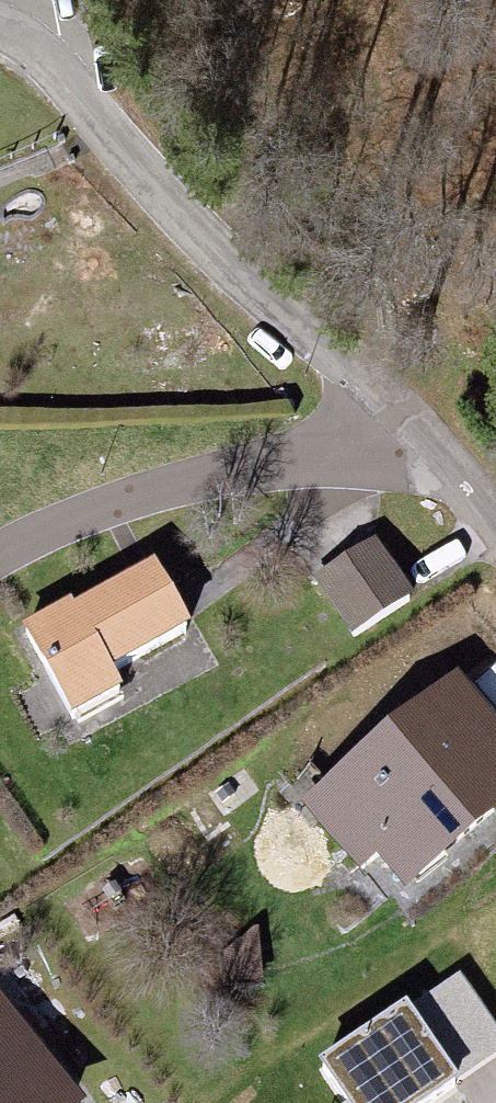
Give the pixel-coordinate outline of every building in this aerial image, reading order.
[(417,592),(374,540),(325,580),(368,632),(417,592)] [(163,565),(22,632),(63,720),(118,694),(105,667),(192,625),(163,565)] [(304,802),(364,879),(495,775),(495,731),(457,682),(304,802)] [(495,1077),(495,1035),(467,991),(329,1081),(343,1102),(456,1102),(495,1077)] [(0,1001),(0,1102),(72,1102),(77,1099),(1,1000),(0,1001)]
